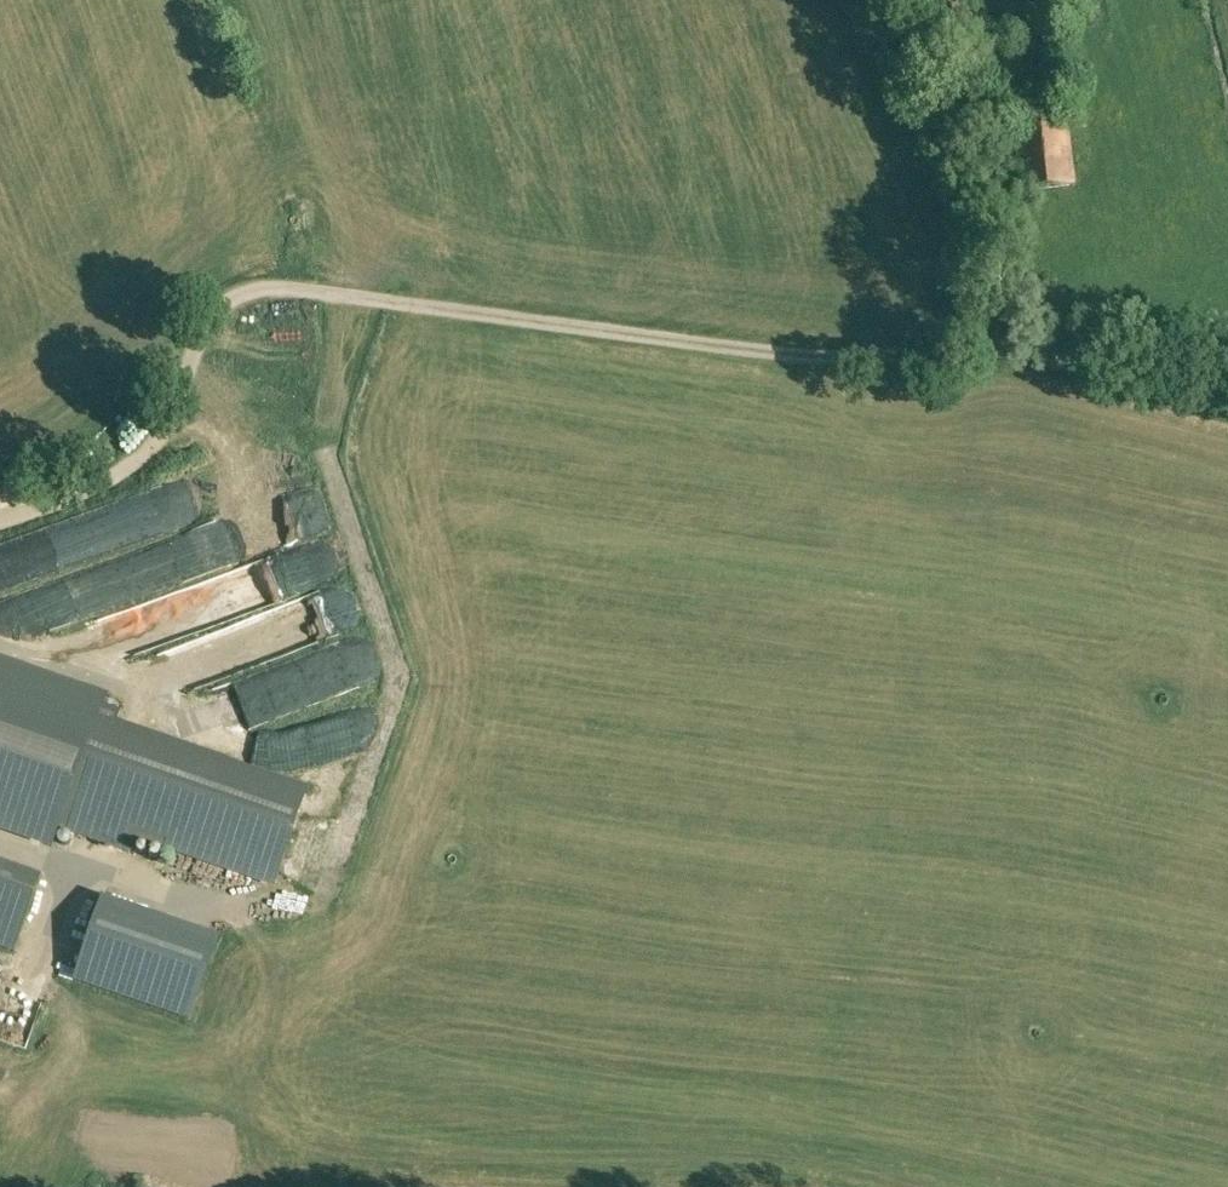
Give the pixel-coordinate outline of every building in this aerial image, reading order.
[(1068,124),(1011,131),(1018,191),(1076,184),(1068,124)] [(113,456),(149,426),(138,412),(101,442),(113,456)] [(164,581),(191,576),(189,565),(162,570),(164,581)] [(52,844),(58,827),(130,851),(136,834),(155,841),(181,850),(182,851),(220,863),(275,882),(306,790),(116,725),(121,711),(102,705),(106,693),(0,657),(0,826),(52,844)] [(14,951),(40,875),(0,861),(0,946),(14,951)]
